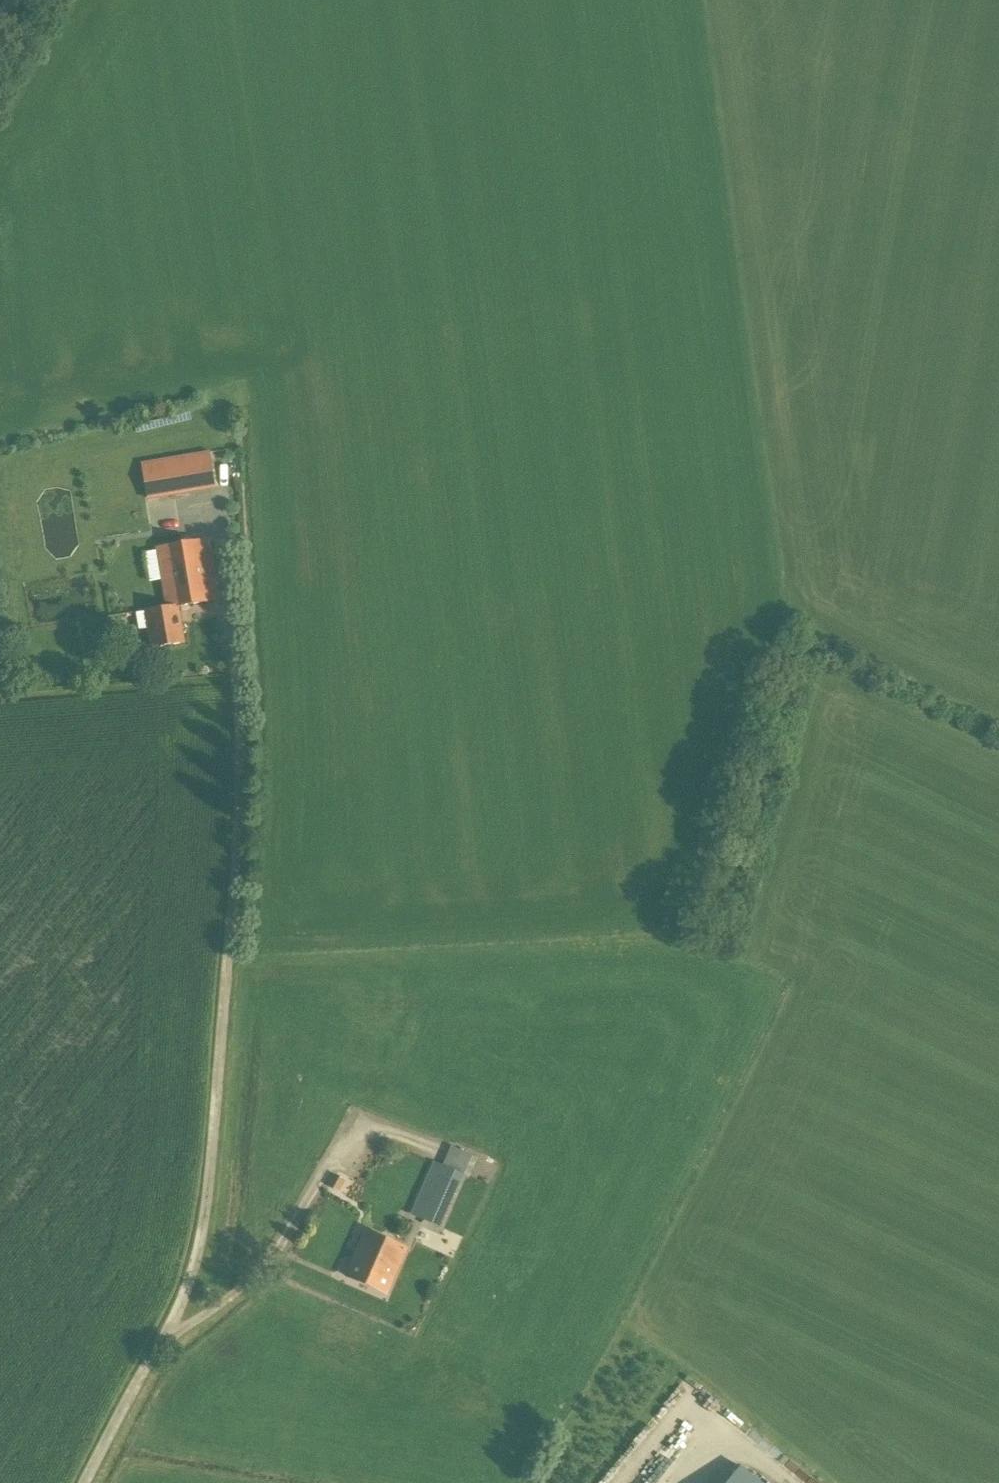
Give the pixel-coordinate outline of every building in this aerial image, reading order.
[(185,455),(141,463),(148,497),(191,489),(191,491),(217,487),(210,450),(185,455)] [(158,548),(167,603),(178,602),(179,602),(181,602),(185,604),(217,599),(207,540),(158,548)] [(178,602),(167,603),(168,606),(146,609),(153,647),(184,642),(178,605),(185,604),(181,602),(179,602),(178,602)] [(411,1214),(441,1227),(465,1175),(469,1177),(477,1158),(472,1156),(472,1155),(451,1145),(443,1165),(435,1161),(411,1214)] [(407,1248),(367,1231),(347,1276),(387,1293),(407,1248)] [(741,1467),(728,1482),(761,1482),(741,1467)]
